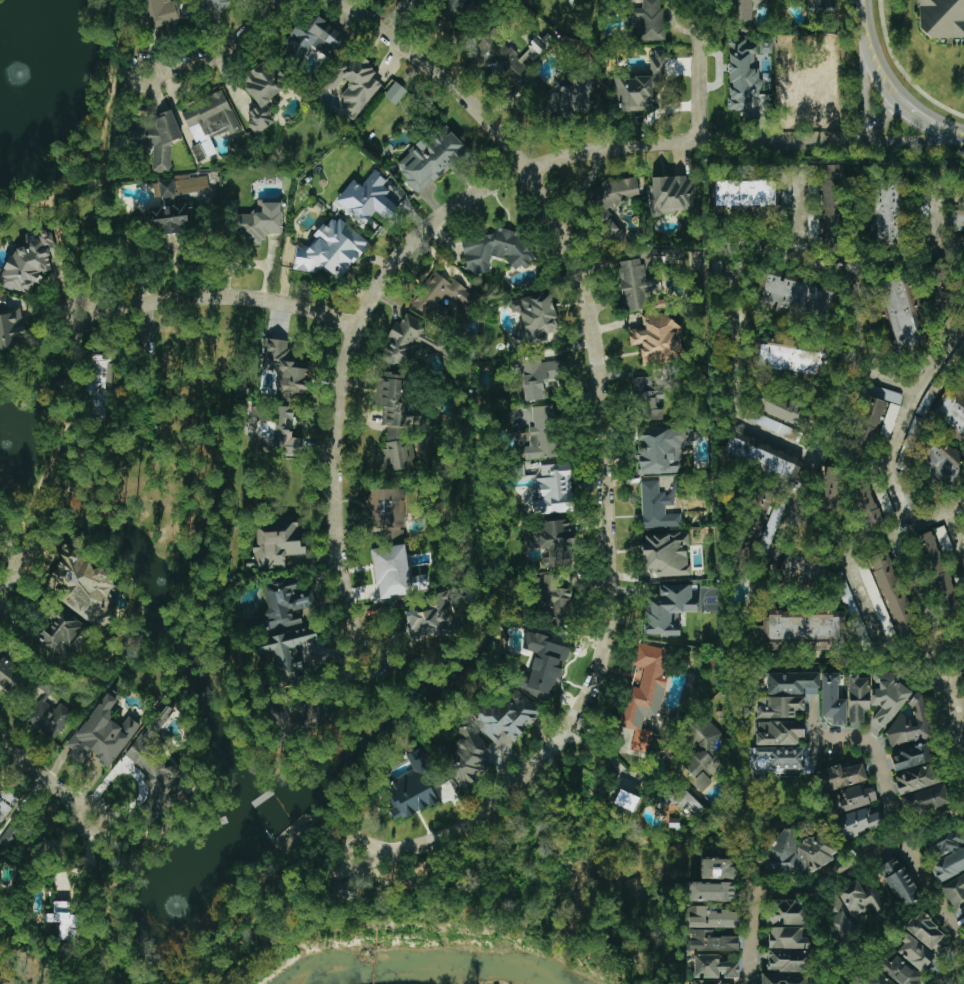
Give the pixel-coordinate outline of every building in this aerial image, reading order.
[(177,0),(174,0),(169,1),(169,0),(140,0),(145,29),(181,24),(177,0)] [(219,15),(230,1),(229,0),(200,0),(219,15)] [(459,26),(457,14),(470,11),(468,0),(434,0),(441,30),(459,26)] [(663,40),(663,0),(642,0),(642,8),(632,8),(632,27),(641,27),(641,41),(663,40)] [(752,2),(764,2),(764,0),(733,0),(734,20),(753,20),(752,2)] [(808,16),(835,16),(835,0),(808,0),(808,16)] [(920,39),(963,37),(963,0),(918,0),(920,39)] [(312,46),(330,60),(346,38),(311,11),(277,54),(295,68),(312,46)] [(519,82),(546,42),(537,36),(524,55),(488,31),(474,52),(519,82)] [(752,111),(752,93),(757,94),(759,40),(729,39),(728,85),(729,85),(728,110),(752,111)] [(772,53),(772,42),(760,42),(760,53),(772,53)] [(354,121),(382,85),(372,77),(377,71),(350,51),(325,84),(334,90),(343,79),(350,84),(339,98),(345,103),(340,110),(354,121)] [(613,77),(614,103),(621,103),(621,111),(652,111),(652,77),(665,77),(665,51),(655,51),(655,57),(650,58),(650,76),(613,77)] [(277,121),(265,103),(285,89),(273,72),(274,71),(267,60),(239,78),(258,106),(244,115),(257,134),(277,121)] [(572,70),(573,86),(559,87),(559,92),(539,93),(541,116),(592,113),(589,69),(572,70)] [(396,105),(407,91),(395,81),(384,96),(396,105)] [(198,162),(217,154),(211,140),(229,132),(231,136),(242,132),(224,91),(176,112),(198,162)] [(182,137),(172,110),(142,121),(135,121),(122,125),(124,130),(119,130),(123,139),(123,140),(125,147),(153,149),(152,172),(163,172),(171,169),(172,141),(182,137)] [(418,194),(469,152),(444,122),(394,165),(418,194)] [(824,246),(842,246),(841,164),(822,165),(824,246)] [(809,239),(819,239),(818,166),(807,167),(808,209),(809,239)] [(376,211),(388,220),(408,194),(374,169),(362,186),(353,179),(334,204),(364,227),(376,211)] [(208,192),(208,175),(175,177),(176,194),(208,192)] [(693,210),(692,176),(651,178),(652,216),(674,215),(674,211),(693,210)] [(906,243),(902,176),(867,179),(872,246),(906,243)] [(153,235),(189,231),(186,203),(176,204),(173,179),(159,181),(162,207),(150,208),(153,235)] [(627,250),(623,222),(611,223),(609,207),(621,205),(620,199),(639,196),(637,179),(592,186),(602,254),(627,250)] [(716,206),(781,206),(781,180),(715,181),(716,206)] [(282,234),(281,201),(255,202),(256,214),(239,215),(240,244),(264,243),(263,235),(282,234)] [(946,210),(946,230),(963,231),(963,211),(946,210)] [(370,243),(337,216),(328,227),(325,224),(305,248),(301,244),(292,254),(298,259),(295,263),(313,278),(321,268),(338,281),(370,243)] [(461,240),(466,263),(464,270),(482,274),(488,272),(491,257),(503,259),(510,270),(530,266),(531,259),(528,242),(517,240),(519,232),(496,228),(495,233),(461,240)] [(32,287),(31,281),(40,280),(39,273),(52,270),(48,252),(55,250),(51,229),(25,233),(28,248),(0,253),(0,256),(6,292),(32,287)] [(617,262),(622,311),(652,308),(648,277),(644,277),(642,259),(617,262)] [(411,303),(436,321),(438,318),(442,321),(449,311),(438,303),(441,299),(464,316),(477,297),(453,280),(451,283),(433,271),(411,303)] [(757,307),(827,323),(835,287),(765,271),(757,307)] [(927,346),(908,274),(880,282),(899,353),(927,346)] [(548,341),(546,334),(560,331),(550,292),(508,303),(511,314),(519,311),(522,322),(512,325),(518,349),(548,341)] [(6,308),(7,293),(0,293),(0,348),(22,350),(26,309),(6,308)] [(405,370),(418,340),(440,350),(442,343),(425,335),(429,325),(405,314),(401,324),(396,322),(380,360),(405,370)] [(630,345),(640,344),(642,365),(680,362),(677,317),(643,319),(644,330),(629,331),(630,345)] [(311,362),(288,360),(290,340),(265,339),(263,368),(282,369),(279,401),(308,402),(311,362)] [(754,339),(752,369),(827,373),(829,344),(754,339)] [(89,355),(85,419),(105,420),(107,391),(112,392),(115,350),(108,349),(108,356),(89,355)] [(544,400),(542,381),(561,379),(559,361),(541,362),(540,355),(521,357),(524,401),(544,400)] [(383,469),(406,470),(406,461),(412,461),(413,415),(407,415),(407,403),(403,403),(403,374),(384,374),(384,378),(376,378),(376,406),(382,407),(382,425),(387,426),(386,449),(384,449),(383,469)] [(749,406),(804,428),(812,408),(756,386),(749,406)] [(963,441),(963,403),(946,392),(929,422),(963,441)] [(884,400),(864,396),(852,447),(872,451),(884,400)] [(524,459),(561,457),(560,424),(554,424),(553,406),(526,407),(526,425),(529,425),(530,446),(524,447),(524,459)] [(300,452),(300,438),(290,438),(289,419),(293,419),(293,407),(250,407),(250,452),(300,452)] [(793,429),(748,409),(743,418),(789,438),(793,429)] [(691,428),(638,428),(638,474),(681,474),(681,444),(691,444),(691,428)] [(803,462),(739,434),(737,439),(730,436),(722,454),(793,485),(803,462)] [(963,474),(963,470),(961,468),(963,464),(963,460),(934,435),(914,458),(950,490),(963,474)] [(540,465),(541,478),(537,478),(538,501),(532,501),(533,514),(574,512),(571,463),(540,465)] [(837,509),(844,471),(824,467),(817,505),(837,509)] [(865,476),(848,482),(865,528),(882,522),(865,476)] [(641,481),(643,528),(680,527),(679,513),(666,514),(666,506),(675,506),(674,492),(659,493),(659,481),(641,481)] [(785,498),(754,489),(741,532),(762,538),(758,551),(769,554),(785,498)] [(538,522),(540,552),(542,552),(543,569),(575,566),(571,520),(538,522)] [(285,568),(285,555),(302,554),(300,521),(256,524),(257,542),(253,543),(254,559),(246,559),(247,570),(285,568)] [(942,619),(960,613),(934,530),(916,536),(942,619)] [(657,577),(689,576),(687,533),(642,535),(644,570),(656,569),(657,577)] [(372,548),(377,597),(427,591),(425,575),(409,577),(405,544),(372,548)] [(85,556),(70,546),(64,548),(61,552),(63,559),(52,575),(66,584),(68,593),(63,602),(99,627),(108,624),(113,617),(107,596),(115,584),(107,579),(104,566),(96,568),(87,562),(85,556)] [(869,556),(898,639),(917,633),(888,550),(869,556)] [(868,561),(858,565),(885,641),(896,637),(868,561)] [(565,628),(572,590),(557,587),(559,576),(542,572),(537,602),(550,605),(546,624),(565,628)] [(315,607),(312,590),(298,592),(296,579),(285,581),(285,582),(263,585),(269,629),(302,624),(301,619),(292,620),(291,611),(315,607)] [(679,635),(680,612),(697,612),(697,597),(691,597),(692,585),(660,585),(660,597),(645,597),(645,635),(679,635)] [(430,606),(405,611),(410,640),(443,633),(441,623),(452,621),(447,591),(428,595),(430,606)] [(86,629),(64,608),(38,637),(60,657),(86,629)] [(844,611),(768,611),(768,617),(760,617),(760,632),(765,632),(765,648),(844,648),(844,611)] [(297,647),(317,642),(313,626),(270,637),(282,688),(306,682),(297,647)] [(570,648),(548,641),(549,637),(528,630),(522,649),(536,653),(529,677),(520,674),(515,689),(548,699),(555,677),(557,678),(562,661),(566,662),(570,648)] [(14,698),(30,677),(9,661),(14,654),(0,643),(0,687),(14,698)] [(672,651),(638,643),(633,666),(634,666),(620,727),(635,730),(631,750),(648,754),(653,731),(642,729),(644,717),(656,720),(672,651)] [(757,718),(795,718),(795,711),(804,711),(804,695),(819,695),(819,673),(768,673),(768,697),(757,697),(757,718)] [(846,699),(839,699),(838,673),(821,673),(822,717),(832,716),(832,726),(846,726),(846,699)] [(848,674),(848,723),(864,723),(864,710),(869,710),(869,702),(879,709),(872,719),(886,729),(911,692),(894,680),(894,673),(873,673),(873,682),(879,682),(879,689),(869,689),(869,678),(860,678),(855,674),(848,674)] [(139,724),(128,716),(121,726),(107,716),(118,700),(105,691),(68,747),(72,749),(68,756),(80,764),(88,752),(111,767),(139,724)] [(473,722),(493,743),(504,732),(513,742),(525,731),(523,728),(538,713),(519,692),(509,701),(509,700),(499,708),(492,701),(479,713),(481,715),(473,722)] [(890,748),(932,736),(920,694),(910,697),(915,716),(883,724),(890,748)] [(60,703),(55,710),(42,699),(25,720),(53,741),(74,714),(60,703)] [(333,703),(296,703),(296,728),(333,728),(333,703)] [(701,749),(679,771),(701,793),(713,782),(707,777),(724,760),(716,753),(724,746),(718,740),(723,734),(703,714),(685,732),(701,749)] [(755,722),(756,745),(798,744),(798,738),(805,737),(804,721),(755,722)] [(490,746),(465,723),(458,732),(464,738),(440,765),(466,788),(489,762),(482,755),(490,746)] [(891,757),(894,771),(931,762),(926,743),(898,749),(900,755),(891,757)] [(440,800),(435,788),(443,784),(425,746),(406,754),(413,770),(386,783),(397,805),(389,809),(395,822),(440,800)] [(750,748),(750,771),(805,770),(804,747),(750,748)] [(818,770),(824,792),(867,780),(862,763),(840,769),(839,765),(818,770)] [(939,783),(933,763),(894,775),(900,795),(939,783)] [(825,795),(830,814),(877,803),(872,783),(825,795)] [(949,804),(944,784),(901,796),(907,816),(949,804)] [(640,798),(620,789),(613,804),(634,813),(640,798)] [(842,840),(883,826),(875,804),(835,819),(842,840)] [(926,841),(933,858),(963,844),(963,835),(960,826),(926,841)] [(766,874),(796,874),(797,829),(780,829),(779,840),(766,840),(766,874)] [(807,875),(838,854),(823,830),(791,850),(807,875)] [(929,865),(938,883),(963,870),(963,847),(929,865)] [(901,908),(920,898),(898,856),(879,866),(901,908)] [(701,878),(734,879),(735,867),(731,867),(731,859),(702,858),(701,878)] [(941,888),(956,913),(963,908),(963,873),(941,888)] [(837,891),(854,920),(870,910),(875,917),(888,909),(872,883),(862,889),(857,880),(837,891)] [(689,902),(735,901),(734,882),(689,883),(689,902)] [(840,942),(857,932),(835,895),(818,905),(840,942)] [(806,900),(767,900),(767,925),(806,926),(806,900)] [(70,902),(54,902),(54,914),(45,914),(45,922),(59,922),(59,940),(67,940),(67,946),(84,946),(84,915),(70,915),(70,902)] [(738,927),(738,910),(720,910),(720,912),(709,912),(709,906),(689,906),(688,927),(738,927)] [(811,972),(811,938),(802,938),(802,927),(769,927),(769,949),(768,949),(768,971),(811,972)] [(738,951),(739,936),(717,936),(717,930),(690,929),(690,950),(738,951)] [(922,972),(935,956),(907,933),(900,942),(903,944),(897,951),(922,972)] [(719,954),(694,955),(695,978),(722,977),(722,979),(739,978),(739,961),(719,962),(719,954)] [(900,983),(917,983),(922,976),(895,956),(890,963),(883,957),(876,967),(900,983)] [(872,971),(865,983),(898,983),(872,971)] [(809,974),(762,973),(762,983),(809,983),(809,974)]
